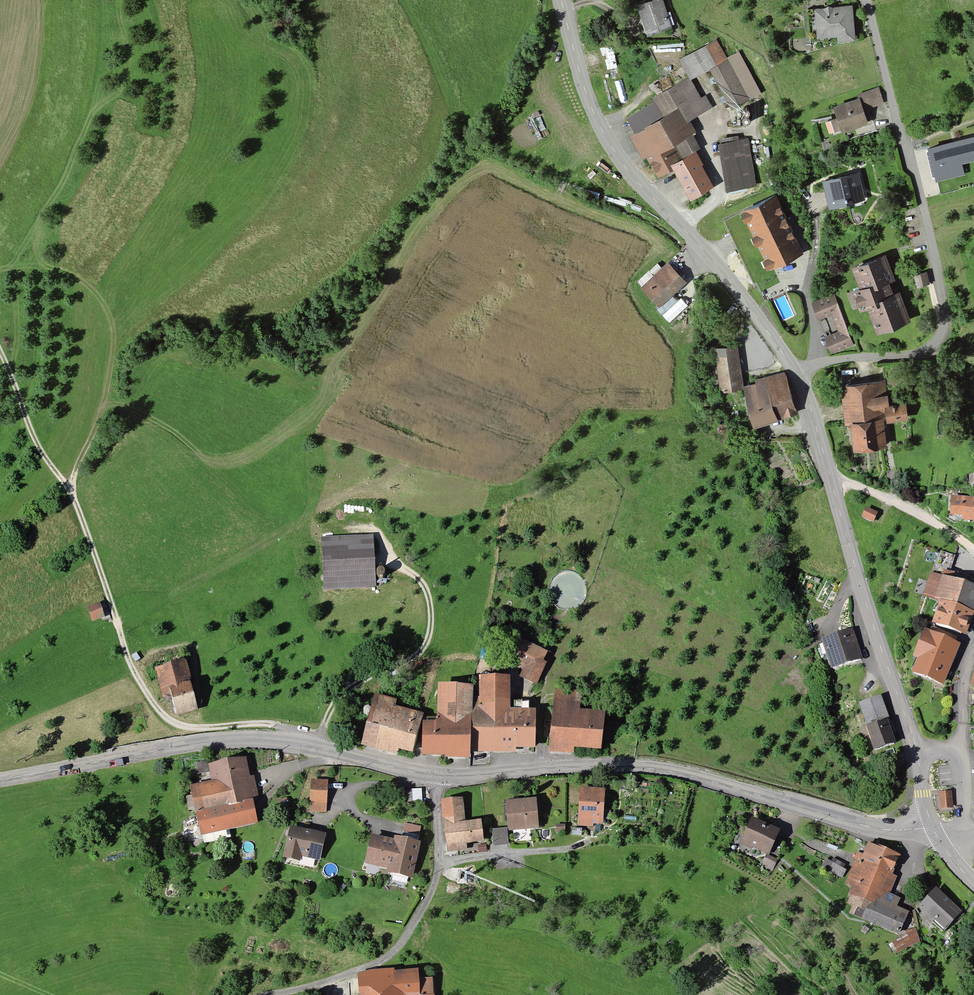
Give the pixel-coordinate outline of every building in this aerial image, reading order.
[(660,0),(653,0),(637,5),(647,34),(669,27),(664,12),(660,0)] [(838,33),(838,38),(851,37),(848,8),(806,12),(808,35),(812,35),(812,39),(821,38),(820,34),(838,33)] [(607,41),(606,33),(592,36),(593,44),(607,41)] [(716,63),(722,59),(713,42),(681,59),(690,77),(716,63)] [(734,53),(722,59),(716,63),(739,107),(757,98),(734,53)] [(683,135),(690,131),(685,121),(710,107),(704,96),(700,99),(688,78),(653,98),(656,104),(627,119),(635,132),(635,133),(642,146),(647,154),(658,174),(674,165),(691,196),(709,186),(696,163),(699,162),(693,152),(692,152),(683,135)] [(834,131),(841,129),(865,121),(859,104),(865,102),(867,108),(881,103),(876,89),(857,95),(859,99),(834,108),(837,117),(830,119),(834,131)] [(741,118),(741,120),(741,122),(743,123),(744,123),(746,123),(747,123),(749,121),(749,120),(749,118),(748,116),(747,115),(746,115),(744,115),(742,115),(741,117),(741,118)] [(932,148),(939,178),(964,173),(961,162),(973,159),(973,138),(932,148)] [(744,140),(720,145),(727,189),(752,185),(744,140)] [(836,178),(823,181),(829,207),(847,203),(846,199),(861,195),(856,173),(836,178)] [(776,200),(747,213),(771,267),(800,254),(776,200)] [(853,291),(857,303),(859,308),(867,305),(877,330),(906,319),(897,294),(890,296),(884,280),(891,278),(883,257),(853,268),(860,288),(853,291)] [(681,283),(665,265),(641,288),(657,305),(681,283)] [(923,285),(927,283),(925,273),(920,274),(920,273),(913,275),(916,287),(923,285)] [(678,300),(671,292),(658,304),(665,311),(678,300)] [(831,352),(852,344),(833,295),(812,303),(818,318),(831,313),(839,332),(825,337),(831,352)] [(739,390),(739,388),(733,347),(716,349),(722,394),(739,390)] [(751,419),(752,422),(751,422),(752,424),(794,410),(785,377),(743,387),(745,398),(750,416),(751,419)] [(887,420),(905,418),(903,405),(886,407),(885,395),(884,396),(883,382),(847,386),(854,447),(885,444),(883,423),(881,423),(881,419),(887,419),(887,420)] [(973,521),(973,500),(951,499),(950,516),(962,516),(962,520),(973,521)] [(873,514),(865,510),(862,518),(872,522),(875,514),(873,514)] [(320,539),(323,590),(373,588),(371,537),(346,538),(320,539)] [(375,574),(375,576),(376,578),(377,579),(379,579),(380,579),(382,579),(383,577),(384,576),(384,574),(383,573),(382,571),(380,571),(378,571),(377,571),(376,573),(375,574)] [(943,604),(935,626),(960,635),(970,604),(973,605),(973,589),(949,580),(951,574),(943,572),(941,578),(932,575),(925,597),(933,601),(943,604)] [(88,609),(91,620),(101,617),(98,606),(88,609)] [(822,641),(832,670),(859,660),(849,631),(822,641)] [(922,659),(916,673),(940,683),(950,661),(947,660),(953,646),(924,634),(915,657),(922,659)] [(543,655),(512,640),(502,661),(523,671),(521,676),(535,683),(543,666),(539,664),(543,655)] [(156,669),(155,670),(163,699),(170,697),(175,714),(195,709),(183,663),(182,663),(180,655),(154,661),(156,669)] [(470,699),(469,745),(533,747),(534,712),(527,712),(528,703),(513,703),(513,720),(506,719),(506,680),(480,681),(480,699),(470,699)] [(469,749),(469,745),(470,699),(470,688),(444,687),(444,707),(438,707),(438,720),(424,720),(424,728),(422,728),(421,753),(468,754),(468,749),(469,749)] [(549,745),(572,747),(598,749),(602,706),(579,704),(580,694),(554,692),(551,718),(552,718),(549,745)] [(391,709),(392,703),(375,698),(363,740),(412,752),(422,717),(391,709)] [(866,730),(874,751),(893,744),(889,734),(891,733),(878,698),(859,705),(868,729),(866,730)] [(245,780),(242,761),(211,768),(214,783),(209,784),(209,786),(191,790),(196,815),(197,815),(249,804),(251,803),(245,780)] [(199,774),(206,772),(204,762),(196,764),(199,774)] [(309,811),(324,812),(326,783),(310,782),(309,811)] [(411,803),(410,792),(401,792),(402,806),(411,806),(411,803)] [(602,819),(601,819),(603,793),(580,792),(578,825),(590,826),(591,818),(600,819),(599,821),(602,822),(602,819)] [(940,794),(941,810),(952,810),(951,793),(940,794)] [(480,824),(462,826),(459,802),(443,804),(443,809),(441,809),(445,845),(482,840),(480,824)] [(509,829),(535,827),(532,802),(506,804),(509,829)] [(254,822),(253,819),(249,804),(197,815),(201,833),(254,822)] [(767,852),(777,857),(783,845),(773,840),(776,834),(751,822),(740,845),(748,849),(750,844),(767,852)] [(390,868),(389,873),(408,877),(419,828),(403,824),(399,845),(371,839),(367,863),(390,868)] [(299,853),(317,857),(322,838),(306,834),(307,830),(298,828),(297,832),(290,830),(283,857),(297,860),(299,853)] [(847,880),(854,883),(849,895),(850,895),(847,903),(868,912),(865,919),(897,933),(903,920),(901,917),(891,913),(897,901),(880,893),(896,857),(867,844),(862,856),(857,853),(854,861),(855,861),(847,880)] [(820,867),(840,878),(844,872),(840,870),(842,866),(832,860),(830,864),(823,861),(820,867)] [(941,932),(958,913),(934,891),(928,898),(927,897),(925,900),(926,900),(920,907),(934,920),(932,923),(941,932)] [(891,943),(895,952),(918,943),(914,929),(903,932),(904,936),(891,943)] [(429,980),(414,981),(414,975),(392,977),(359,979),(360,994),(430,994),(429,980)]
